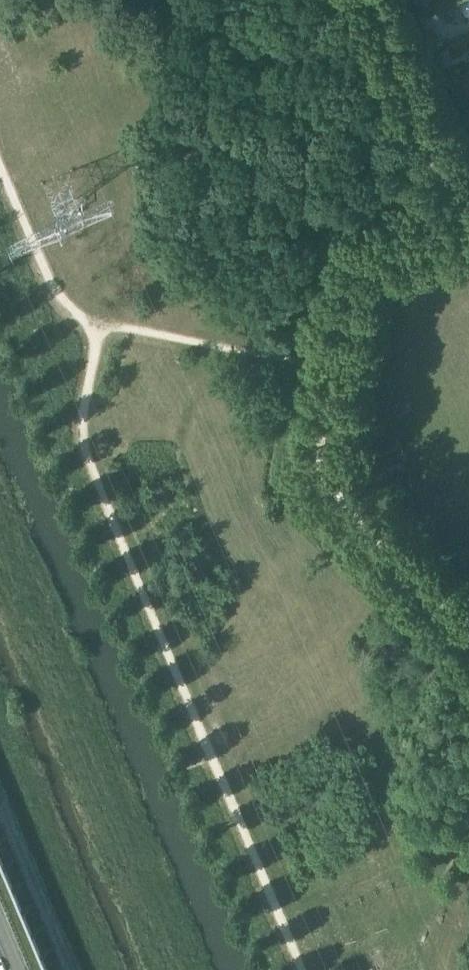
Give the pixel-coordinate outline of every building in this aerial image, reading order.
[(444,45),(440,35),(430,39),(434,49),(444,45)]
